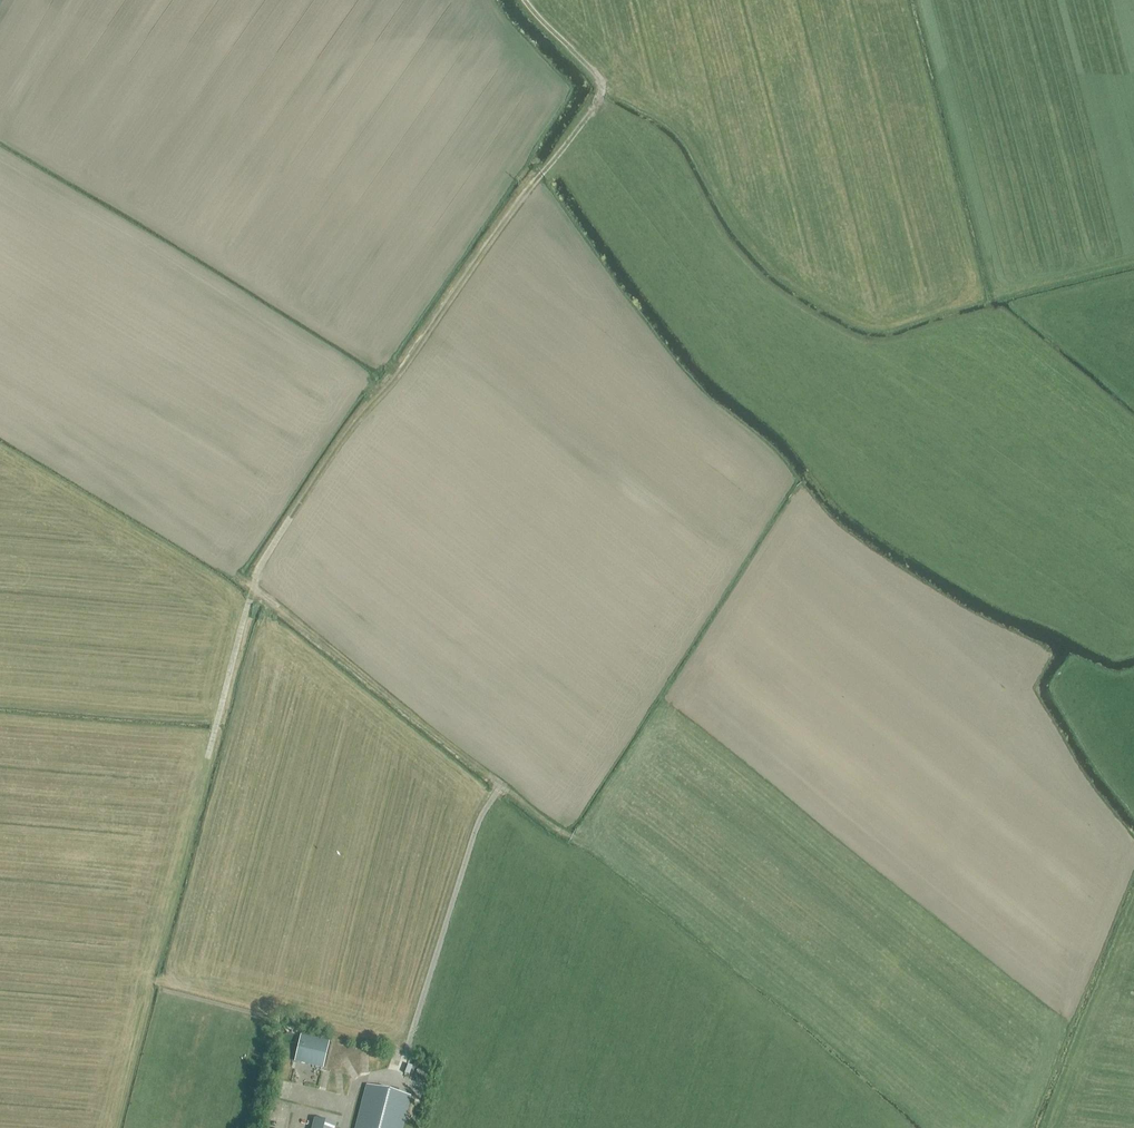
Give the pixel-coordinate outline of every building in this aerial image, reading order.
[(294,1063),(323,1070),(330,1043),(301,1036),(294,1063)] [(355,1127),(402,1127),(410,1097),(366,1085),(355,1127)] [(336,1124),(314,1119),(312,1127),(335,1127),(336,1124)]
